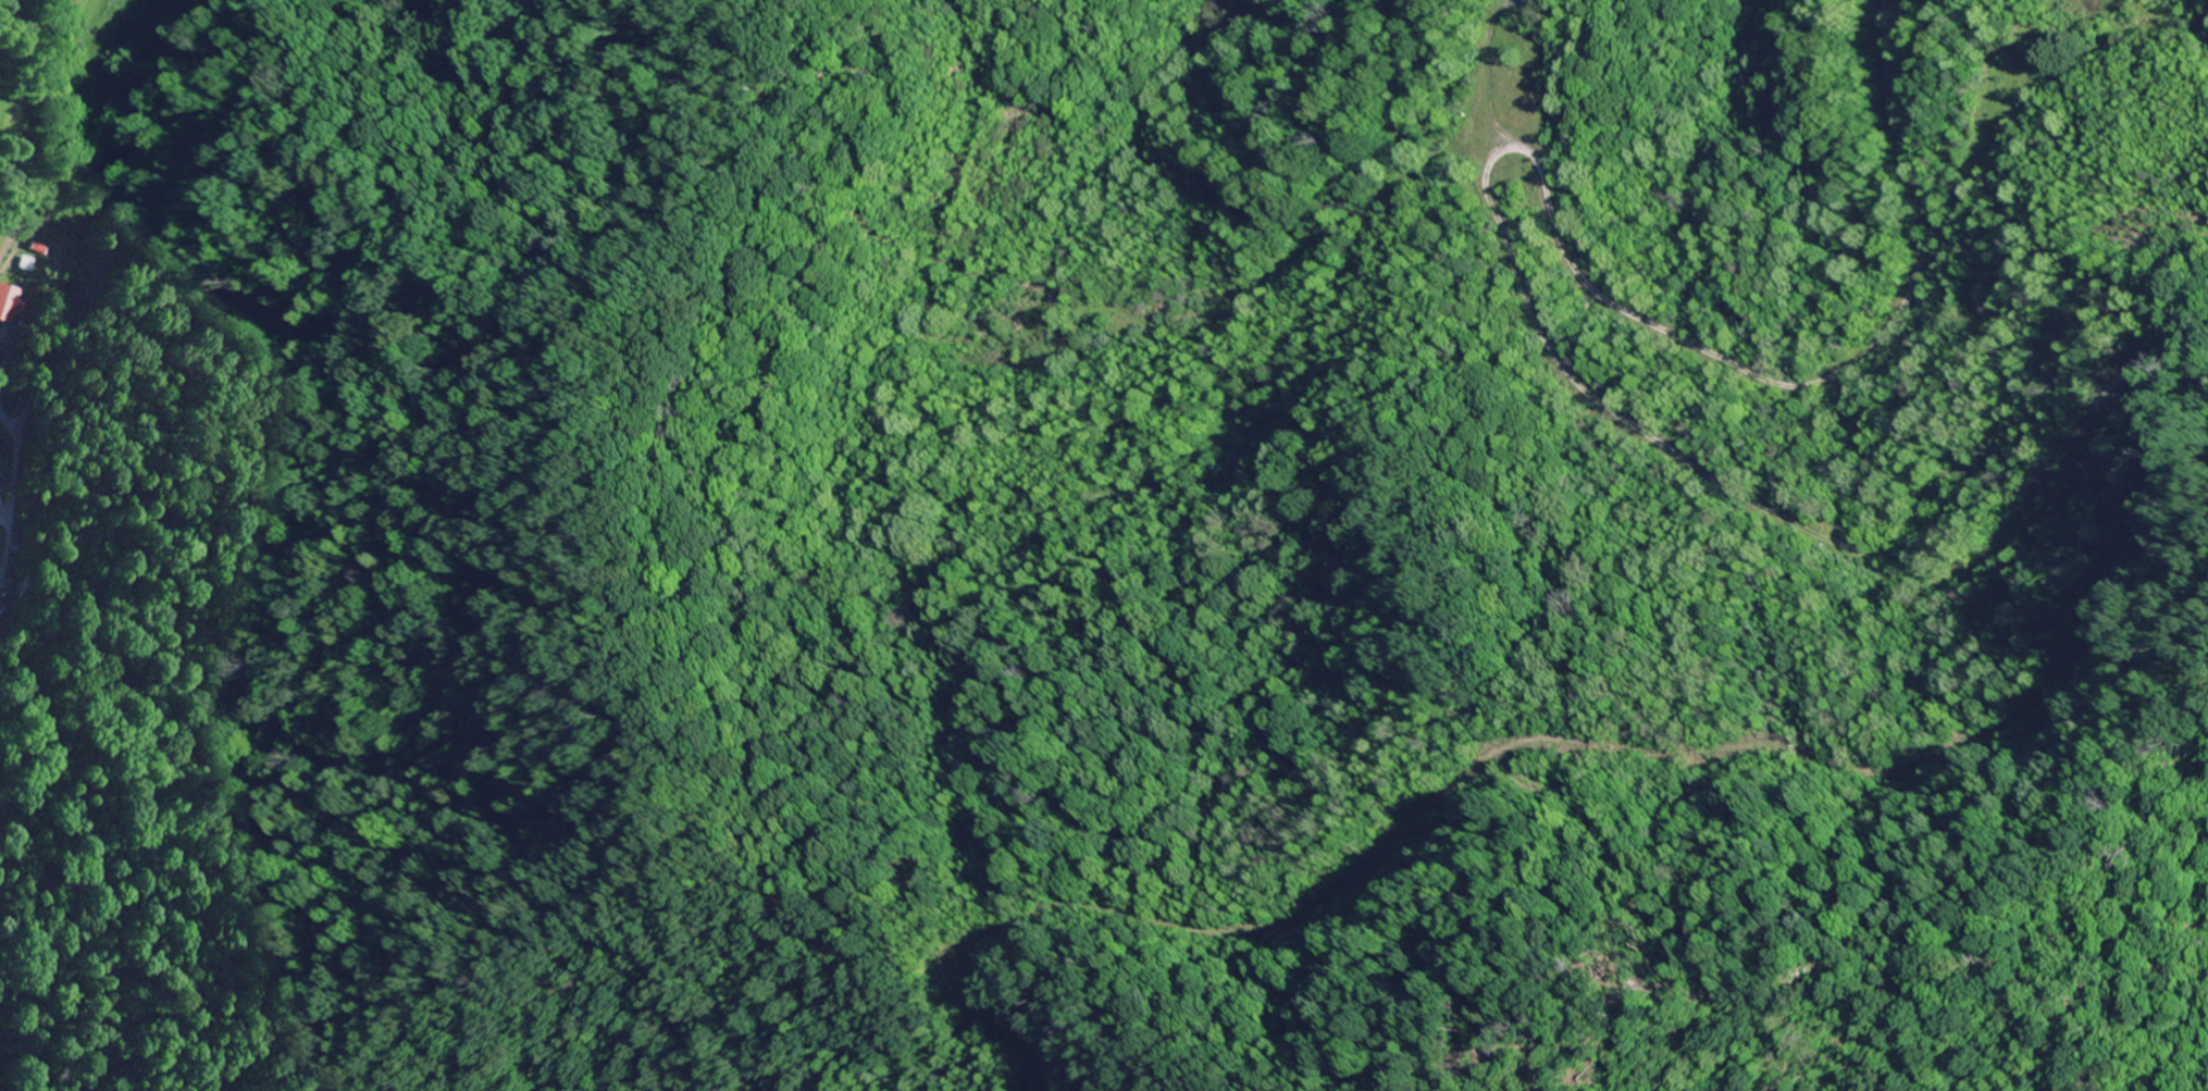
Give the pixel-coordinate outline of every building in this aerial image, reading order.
[(0,287),(0,322),(16,322),(16,287),(0,287)]
